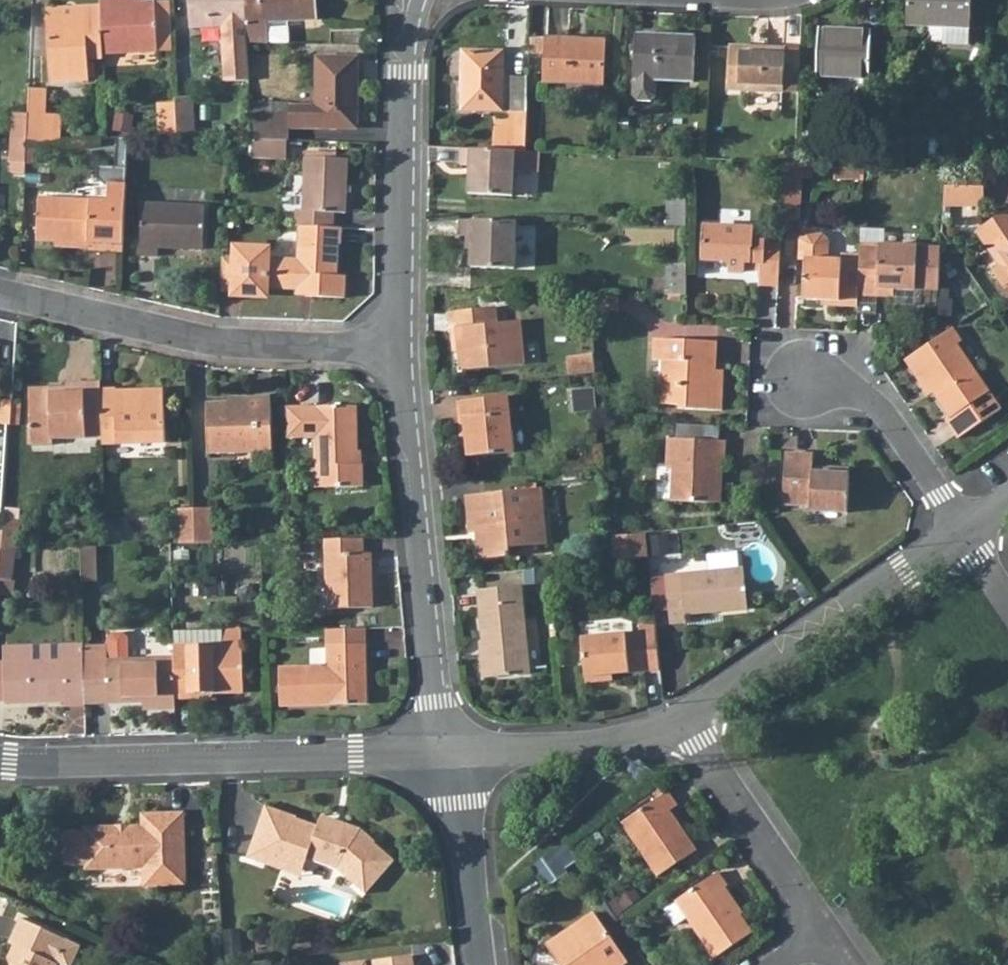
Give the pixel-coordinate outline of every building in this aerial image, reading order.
[(103,3),(105,51),(159,49),(157,0),(144,0),(138,0),(119,1),(119,0),(103,0),(103,3)] [(159,49),(172,48),(170,0),(157,0),(159,49)] [(245,0),(189,0),(190,17),(223,16),(225,72),(249,71),(247,40),(246,20),(245,0)] [(246,20),(247,40),(268,40),(288,41),(288,23),(317,22),(316,0),(245,0),(246,20)] [(935,26),(973,28),(974,0),(912,0),(911,25),(935,26)] [(86,12),(49,13),(52,76),(90,74),(89,54),(105,53),(105,51),(103,3),(86,4),(86,12)] [(49,6),(49,13),(86,12),(86,4),(49,6)] [(973,28),(935,26),(934,43),(972,45),(973,28)] [(821,28),(819,75),(873,78),(876,31),(821,28)] [(660,80),(698,81),(701,36),(640,33),(638,79),(637,95),(641,101),(654,101),(659,97),(660,80)] [(535,34),(534,48),(549,50),(550,35),(535,34)] [(550,35),(549,50),(547,80),(607,83),(609,37),(550,35)] [(803,50),(734,45),(731,89),(801,94),(803,50)] [(466,49),(465,108),(506,109),(507,50),(466,49)] [(354,57),(316,57),(317,123),(355,123),(354,57)] [(28,87),(27,113),(26,138),(26,145),(43,144),(44,115),(44,113),(45,88),(28,87)] [(193,92),(175,93),(176,103),(177,133),(194,134),(193,92)] [(176,103),(158,103),(159,134),(177,133),(176,103)] [(291,111),(251,110),(252,136),(292,138),(291,111)] [(12,112),(11,137),(26,138),(27,113),(12,112)] [(513,112),(511,149),(529,150),(531,113),(513,112)] [(44,115),(43,144),(53,143),(54,115),(44,115)] [(11,137),(10,162),(25,162),(26,145),(26,138),(11,137)] [(128,137),(116,137),(115,165),(96,165),(96,176),(103,183),(108,184),(107,199),(38,197),(37,240),(87,242),(86,248),(123,249),(125,182),(128,137)] [(511,149),(472,148),(472,164),(481,164),(480,193),(524,196),(526,172),(550,173),(551,151),(529,150),(511,149)] [(298,207),(298,223),(301,223),(335,225),(335,208),(347,209),(348,156),(307,155),(306,207),(298,207)] [(793,163),(790,218),(810,218),(813,164),(797,164),(793,163)] [(978,186),(947,187),(947,207),(979,206),(978,186)] [(985,186),(978,186),(979,206),(986,206),(985,186)] [(680,192),(679,225),(699,225),(699,193),(680,192)] [(141,197),(140,248),(156,248),(157,241),(202,243),(203,200),(141,197)] [(527,219),(470,217),(470,234),(483,234),(482,265),(525,266),(527,219)] [(988,235),(1007,263),(1007,221),(988,235)] [(335,225),(301,223),(301,257),(270,256),(270,250),(237,249),(236,257),(222,257),(221,292),(240,292),(240,293),(270,293),(270,287),(303,287),(317,287),(317,295),(348,296),(348,273),(338,273),(339,242),(343,242),(343,225),(335,225)] [(763,231),(715,229),(713,262),(738,263),(744,268),(743,275),(757,275),(757,271),(773,272),(772,286),(787,287),(788,255),(774,255),(775,246),(762,245),(763,231)] [(845,310),(863,311),(864,298),(865,272),(847,271),(847,262),(834,261),(834,241),(829,235),(811,235),(805,240),(804,261),(810,261),(809,303),(846,304),(845,310)] [(982,239),(1005,273),(1007,271),(1007,263),(988,235),(982,239)] [(775,246),(774,255),(788,255),(789,247),(775,246)] [(865,272),(864,298),(884,299),(884,291),(901,293),(921,294),(921,290),(946,291),(946,251),(866,248),(865,272)] [(704,260),(702,272),(729,277),(732,265),(704,260)] [(677,261),(676,292),(698,292),(698,262),(677,261)] [(1005,273),(999,277),(1007,290),(1007,271),(1005,273)] [(317,287),(303,287),(303,295),(317,295),(317,287)] [(884,291),(884,299),(901,301),(901,293),(884,291)] [(500,304),(489,305),(491,323),(502,322),(500,304)] [(491,323),(489,305),(455,309),(456,326),(462,325),(466,368),(528,363),(523,320),(502,322),(491,323)] [(945,338),(909,363),(930,393),(935,389),(957,421),(951,425),(962,441),(1006,411),(972,361),(961,346),(965,342),(956,330),(945,338)] [(661,339),(660,360),(670,360),(669,384),(667,384),(666,407),(686,408),(686,411),(729,413),(731,372),(724,372),(725,343),(661,339)] [(965,342),(961,346),(972,361),(976,358),(965,342)] [(602,357),(577,359),(578,374),(604,372),(602,357)] [(103,438),(102,389),(102,381),(69,381),(69,392),(53,393),(53,386),(31,387),(31,444),(55,443),(55,438),(103,438)] [(119,388),(102,389),(103,438),(103,443),(166,442),(165,391),(120,391),(119,388)] [(255,399),(206,400),(206,451),(272,450),(270,393),(255,393),(255,399)] [(518,396),(465,400),(467,419),(473,419),(476,458),(522,454),(518,396)] [(314,404),(315,463),(325,462),(326,484),(363,483),(363,461),(358,461),(358,448),(356,404),(314,404)] [(681,425),(680,439),(725,442),(726,427),(681,425)] [(677,500),(721,503),(724,458),(728,458),(731,459),(732,442),(725,442),(680,439),(673,439),(672,468),(678,469),(677,500)] [(789,454),(786,505),(814,507),(814,512),(852,514),(854,471),(831,470),(831,475),(816,473),(817,456),(789,454)] [(325,462),(315,463),(316,484),(326,484),(325,462)] [(548,487),(474,494),(478,532),(484,532),(487,558),(517,555),(516,543),(539,541),(539,546),(554,545),(548,487)] [(193,505),(179,505),(180,543),(194,542),(193,505)] [(211,505),(193,505),(194,542),(212,542),(211,505)] [(635,534),(617,535),(619,560),(637,559),(635,534)] [(364,539),(325,539),(326,556),(326,562),(328,610),(373,609),(371,554),(365,554),(364,539)] [(96,545),(81,545),(82,577),(96,577),(96,545)] [(0,551),(0,576),(13,577),(15,547),(0,547),(0,551)] [(750,570),(671,575),(675,623),(690,623),(690,614),(752,610),(750,570)] [(525,585),(483,588),(488,639),(490,639),(491,649),(486,650),(489,674),(534,671),(525,585)] [(639,619),(585,625),(586,634),(640,628),(639,619)] [(663,668),(659,620),(643,621),(644,630),(584,634),(588,674),(663,668)] [(241,626),(173,628),(174,656),(175,696),(191,695),(190,692),(243,690),(241,626)] [(365,627),(327,628),(327,644),(365,643),(365,627)] [(105,646),(105,658),(106,700),(142,699),(142,706),(175,705),(175,696),(174,656),(127,657),(127,636),(123,632),(108,633),(104,637),(105,646)] [(4,642),(4,657),(84,656),(84,646),(83,641),(4,642)] [(328,666),(278,667),(279,706),(367,704),(365,643),(327,644),(328,666)] [(106,700),(105,658),(105,646),(84,646),(84,656),(85,701),(106,700)] [(84,656),(4,657),(5,698),(5,700),(64,699),(64,704),(85,704),(85,701),(84,656)] [(668,790),(620,822),(657,877),(698,850),(672,810),(679,805),(668,790)] [(268,801),(253,845),(271,851),(268,860),(286,866),(291,852),(310,858),(312,853),(341,864),(368,890),(397,859),(376,839),(377,838),(363,824),(345,818),(343,823),(323,816),(321,823),(298,815),(298,812),(268,801)] [(122,829),(122,823),(91,824),(91,828),(75,828),(70,833),(70,856),(75,861),(91,861),(91,865),(148,863),(148,882),(189,881),(188,809),(147,810),(147,823),(133,824),(133,829),(122,829)] [(325,810),(323,816),(343,823),(345,818),(325,810)] [(253,845),(251,853),(268,860),(271,851),(253,845)] [(291,852),(286,866),(305,874),(310,858),(291,852)] [(725,889),(715,874),(673,902),(674,903),(661,912),(672,927),(684,918),(712,959),(747,935),(719,893),(725,889)] [(604,962),(606,964),(616,964),(625,959),(592,911),(543,943),(557,964),(556,964),(598,964),(604,962)] [(61,959),(57,958),(67,936),(25,916),(14,940),(19,941),(12,957),(16,964),(18,964),(58,964),(61,959)] [(57,958),(61,959),(74,964),(75,964),(84,943),(67,936),(57,958)] [(415,952),(376,957),(377,964),(416,964),(415,952)]
